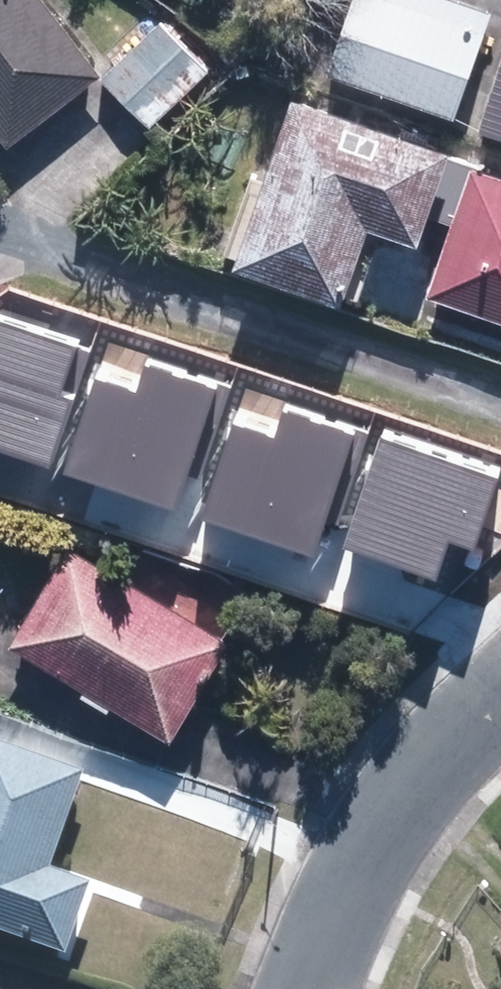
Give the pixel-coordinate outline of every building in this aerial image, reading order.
[(51,0),(0,0),(0,124),(15,144),(107,73),(51,0)] [(468,0),(356,0),(331,68),(456,113),(494,9),(468,0)] [(213,63),(164,19),(107,82),(156,126),(213,63)] [(482,126),(500,132),(500,65),(482,126)] [(459,146),(301,93),(244,260),(352,296),(378,221),(428,238),(459,146)] [(479,169),(443,271),(500,291),(500,177),(479,169)] [(97,341),(0,309),(0,453),(55,471),(97,341)] [(198,480),(230,382),(148,355),(142,373),(100,360),(63,474),(177,511),(188,477),(198,480)] [(337,527),(369,429),(286,402),(281,420),(239,407),(201,521),(315,558),(327,524),(337,527)] [(385,425),(345,547),(437,577),(448,545),(475,554),(500,474),(500,463),(385,425)] [(79,547),(22,642),(175,733),(233,638),(79,547)] [(97,882),(57,867),(90,772),(0,740),(0,931),(71,956),(97,882)]
